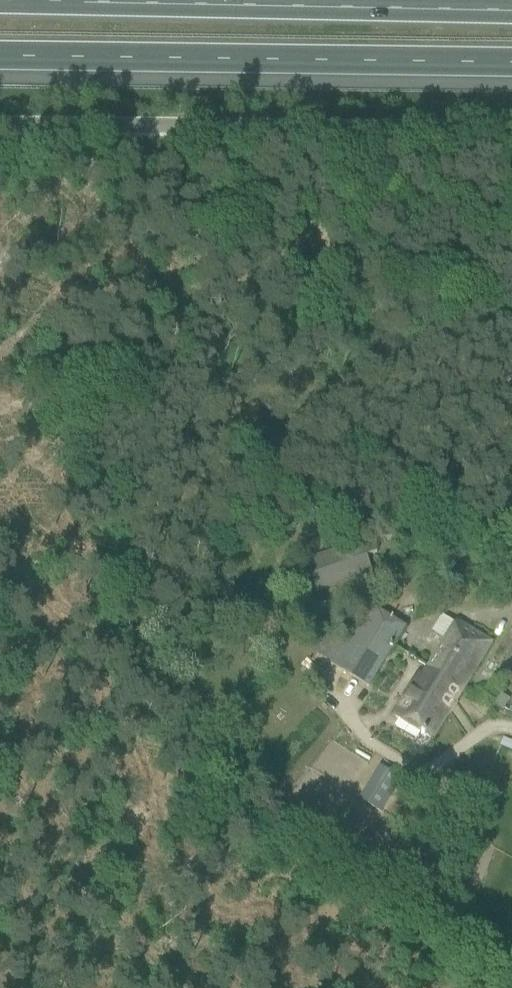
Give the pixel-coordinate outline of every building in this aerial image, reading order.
[(367,541),(307,561),(310,571),(315,585),(376,565),(367,541)] [(368,605),(346,640),(393,647),(405,627),(368,605)] [(429,669),(461,689),(489,643),(457,624),(445,642),(429,669)] [(346,640),(331,664),(368,687),(393,647),(346,640)] [(461,689),(429,669),(423,679),(418,676),(394,716),(430,739),(461,689)] [(497,692),(491,703),(502,710),(508,698),(497,692)]
